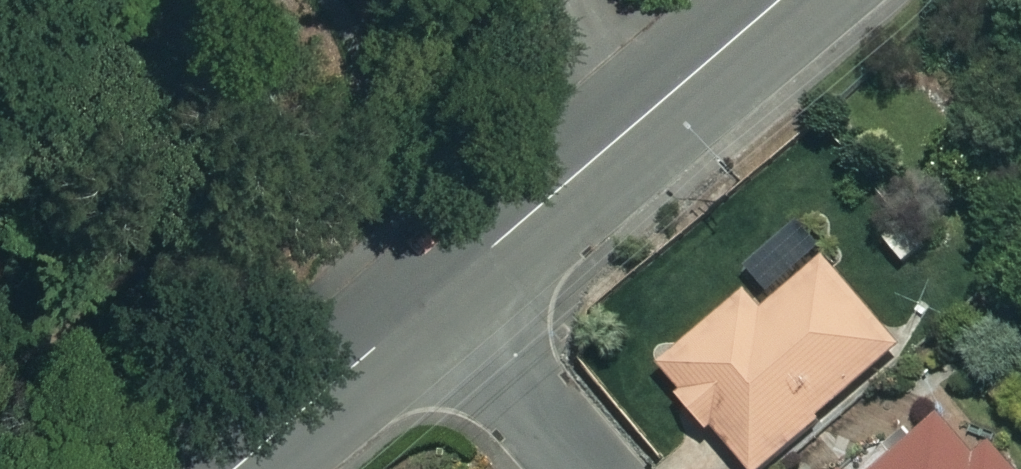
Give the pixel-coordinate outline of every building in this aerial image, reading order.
[(819,256),(761,309),(744,290),(656,369),(747,468),(760,468),(898,343),(819,256)] [(951,405),(879,468),(1008,468),(951,405)]
